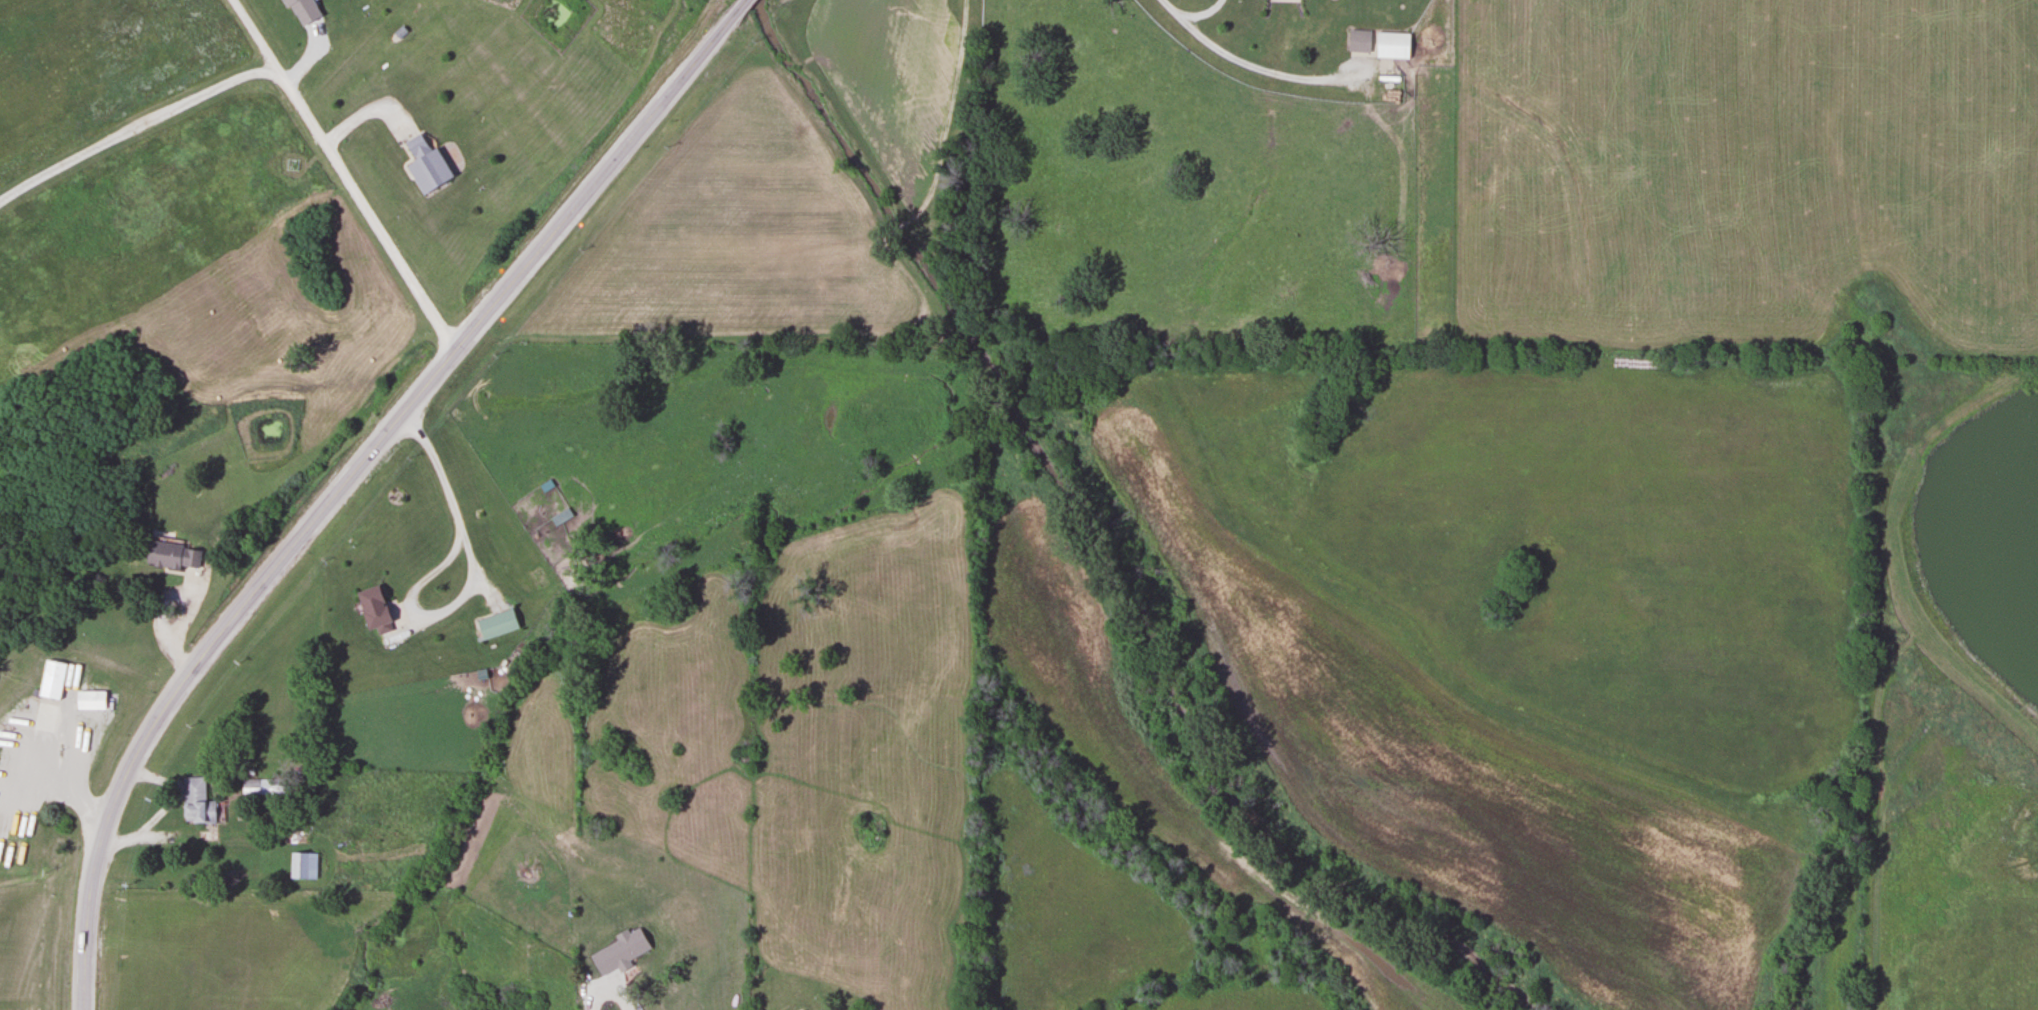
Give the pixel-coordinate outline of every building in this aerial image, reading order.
[(295,27),(319,16),(312,0),(282,0),(295,27)] [(1369,52),(1369,31),(1347,31),(1347,52),(1369,52)] [(1374,58),(1409,58),(1409,33),(1374,33),(1374,58)] [(449,178),(432,149),(428,151),(417,134),(401,144),(411,162),(403,167),(420,196),(449,178)] [(143,562),(196,570),(200,548),(146,540),(143,562)] [(354,591),(366,629),(375,627),(377,633),(390,629),(377,584),(354,591)] [(517,628),(510,608),(473,620),(480,640),(517,628)] [(62,701),(69,664),(42,659),(35,696),(62,701)] [(104,709),(104,690),(73,690),(73,709),(104,709)] [(213,800),(203,800),(203,776),(181,776),(181,822),(213,822),(213,800)] [(240,793),(269,793),(269,778),(240,778),(240,793)] [(289,877),(315,877),(315,851),(289,851),(289,877)]
